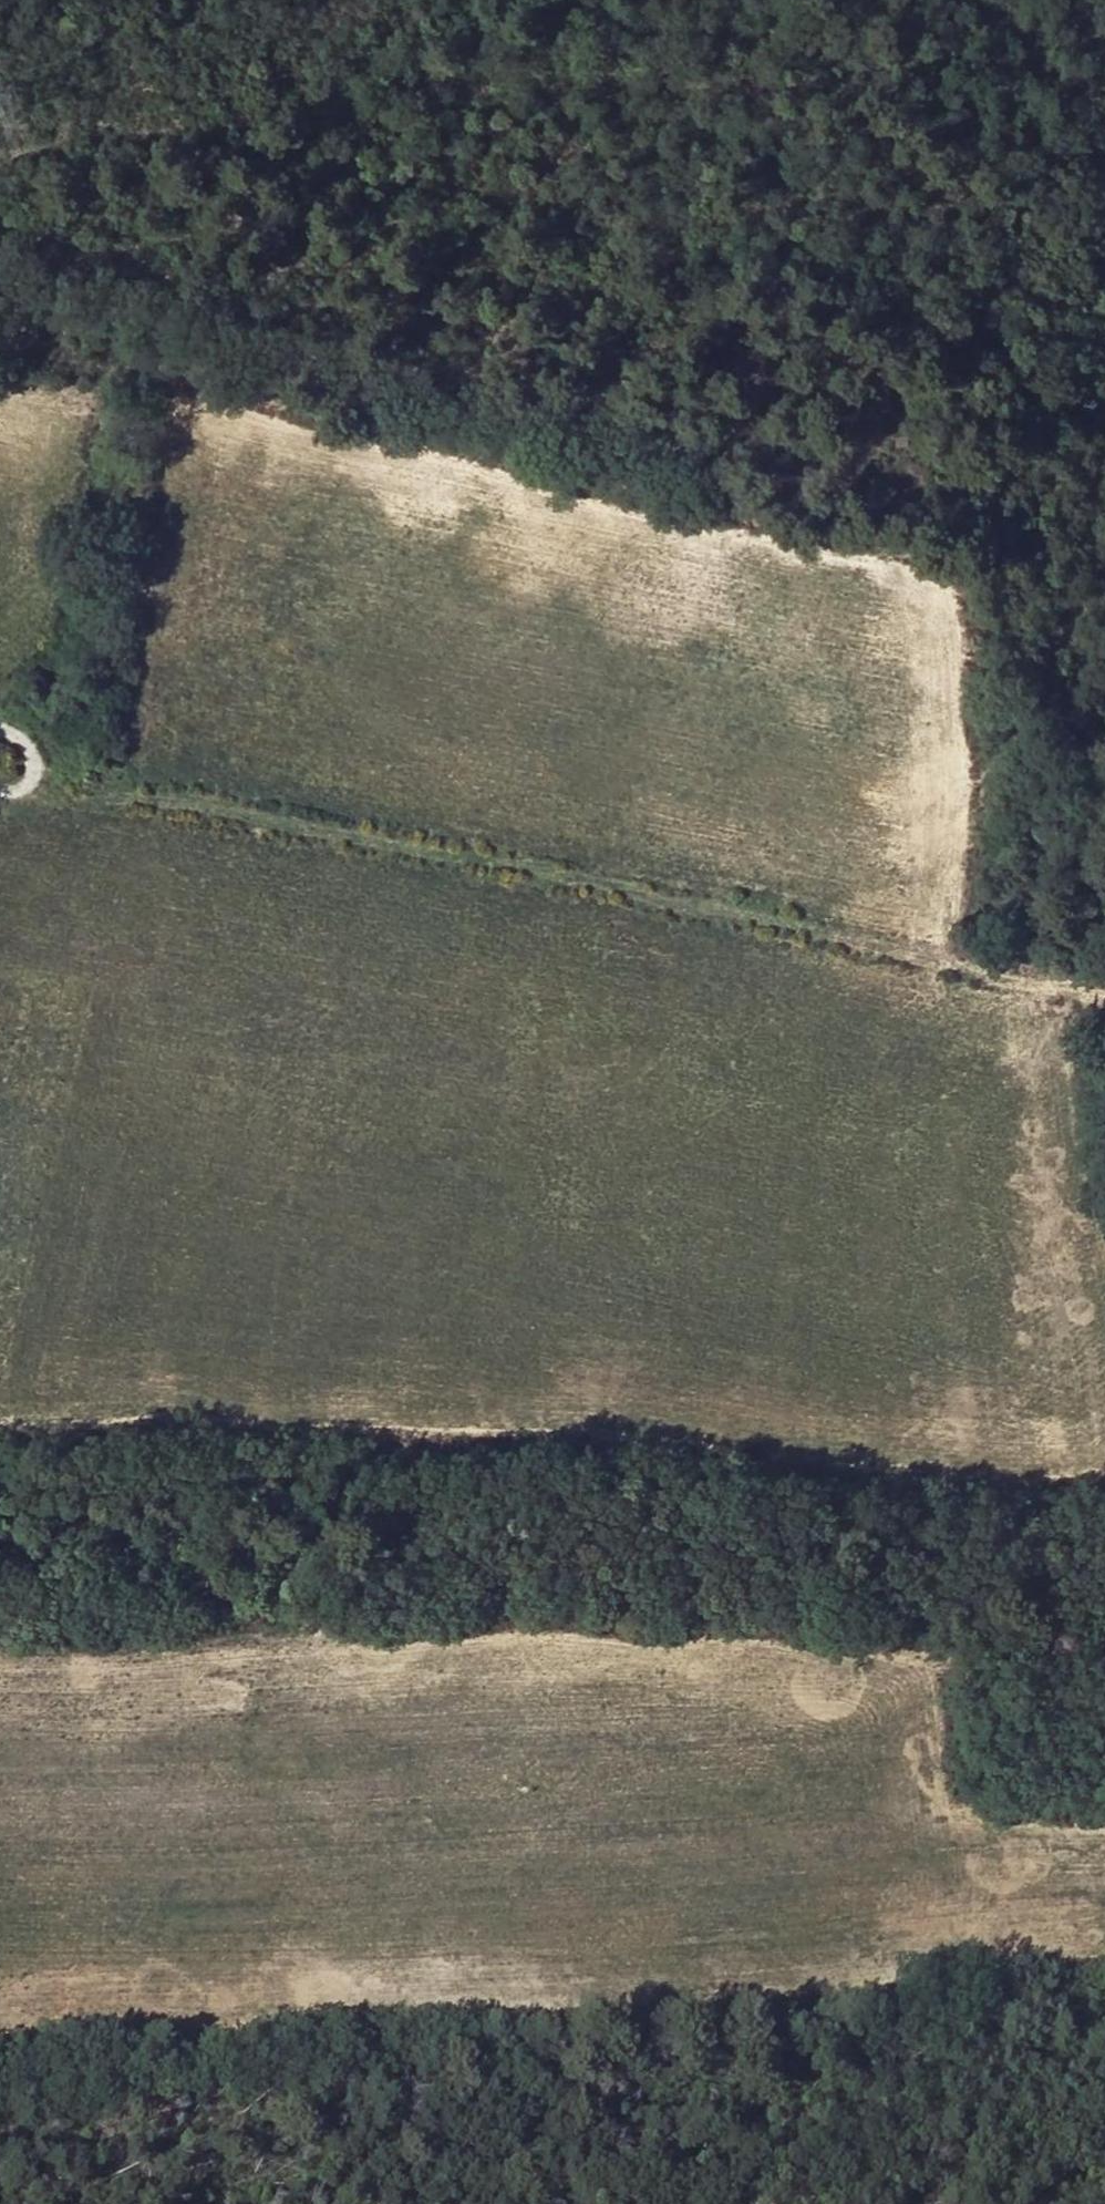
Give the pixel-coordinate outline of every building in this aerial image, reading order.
[(923,400),(911,401),(913,411),(925,409),(923,400)]
